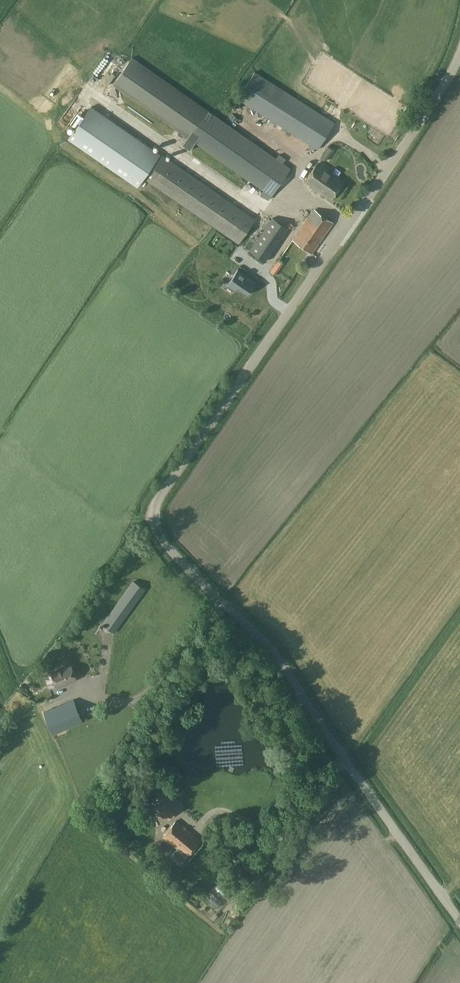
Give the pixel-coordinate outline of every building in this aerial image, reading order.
[(106,65),(112,70),(120,61),(114,56),(106,65)] [(277,158),(132,57),(112,85),(188,137),(183,145),(191,150),(196,143),(264,190),(261,194),(269,199),(291,168),(283,162),(285,159),(279,155),(277,158)] [(318,150),(335,122),(255,72),(238,99),(318,150)] [(136,188),(160,154),(91,105),(67,139),(136,188)] [(243,246),(257,226),(252,223),(255,219),(167,159),(151,183),(243,246)] [(330,199),(342,181),(318,164),(305,182),(330,199)] [(138,199),(153,211),(156,207),(141,194),(138,199)] [(312,254),(319,243),(333,223),(314,210),(293,240),(312,254)] [(265,261),(287,228),(272,218),(249,251),(265,261)] [(275,275),(284,262),(279,259),(270,272),(275,275)] [(238,269),(229,282),(247,294),(256,281),(238,269)] [(113,633),(145,589),(133,581),(102,625),(113,633)] [(57,688),(76,679),(70,665),(51,673),(57,688)] [(52,734),(83,721),(74,700),(43,713),(52,734)] [(181,805),(164,791),(153,805),(169,819),(181,805)] [(187,857),(200,841),(176,820),(163,837),(177,849),(171,856),(180,864),(185,859),(184,858),(186,856),(187,857)]
